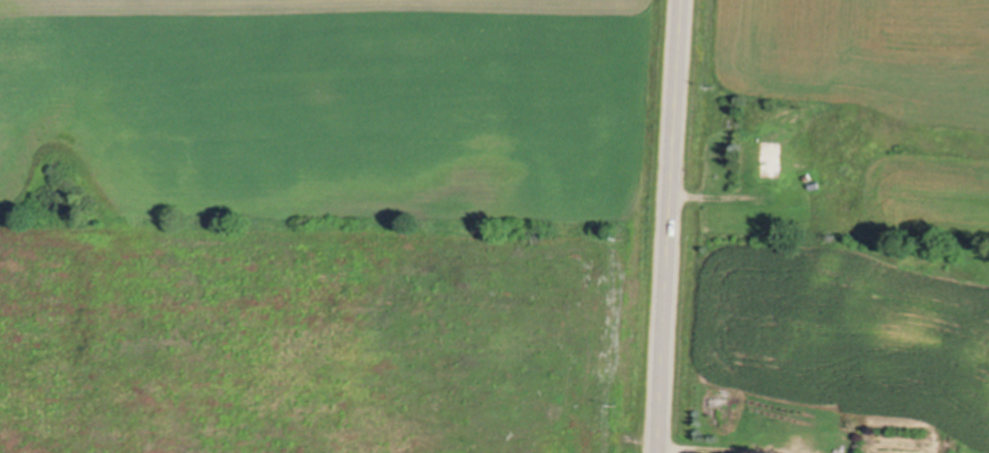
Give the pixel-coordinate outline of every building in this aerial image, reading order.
[(781,139),(780,174),(760,174),(761,139),(781,139)] [(819,184),(809,187),(808,181),(817,179),(819,184)]
